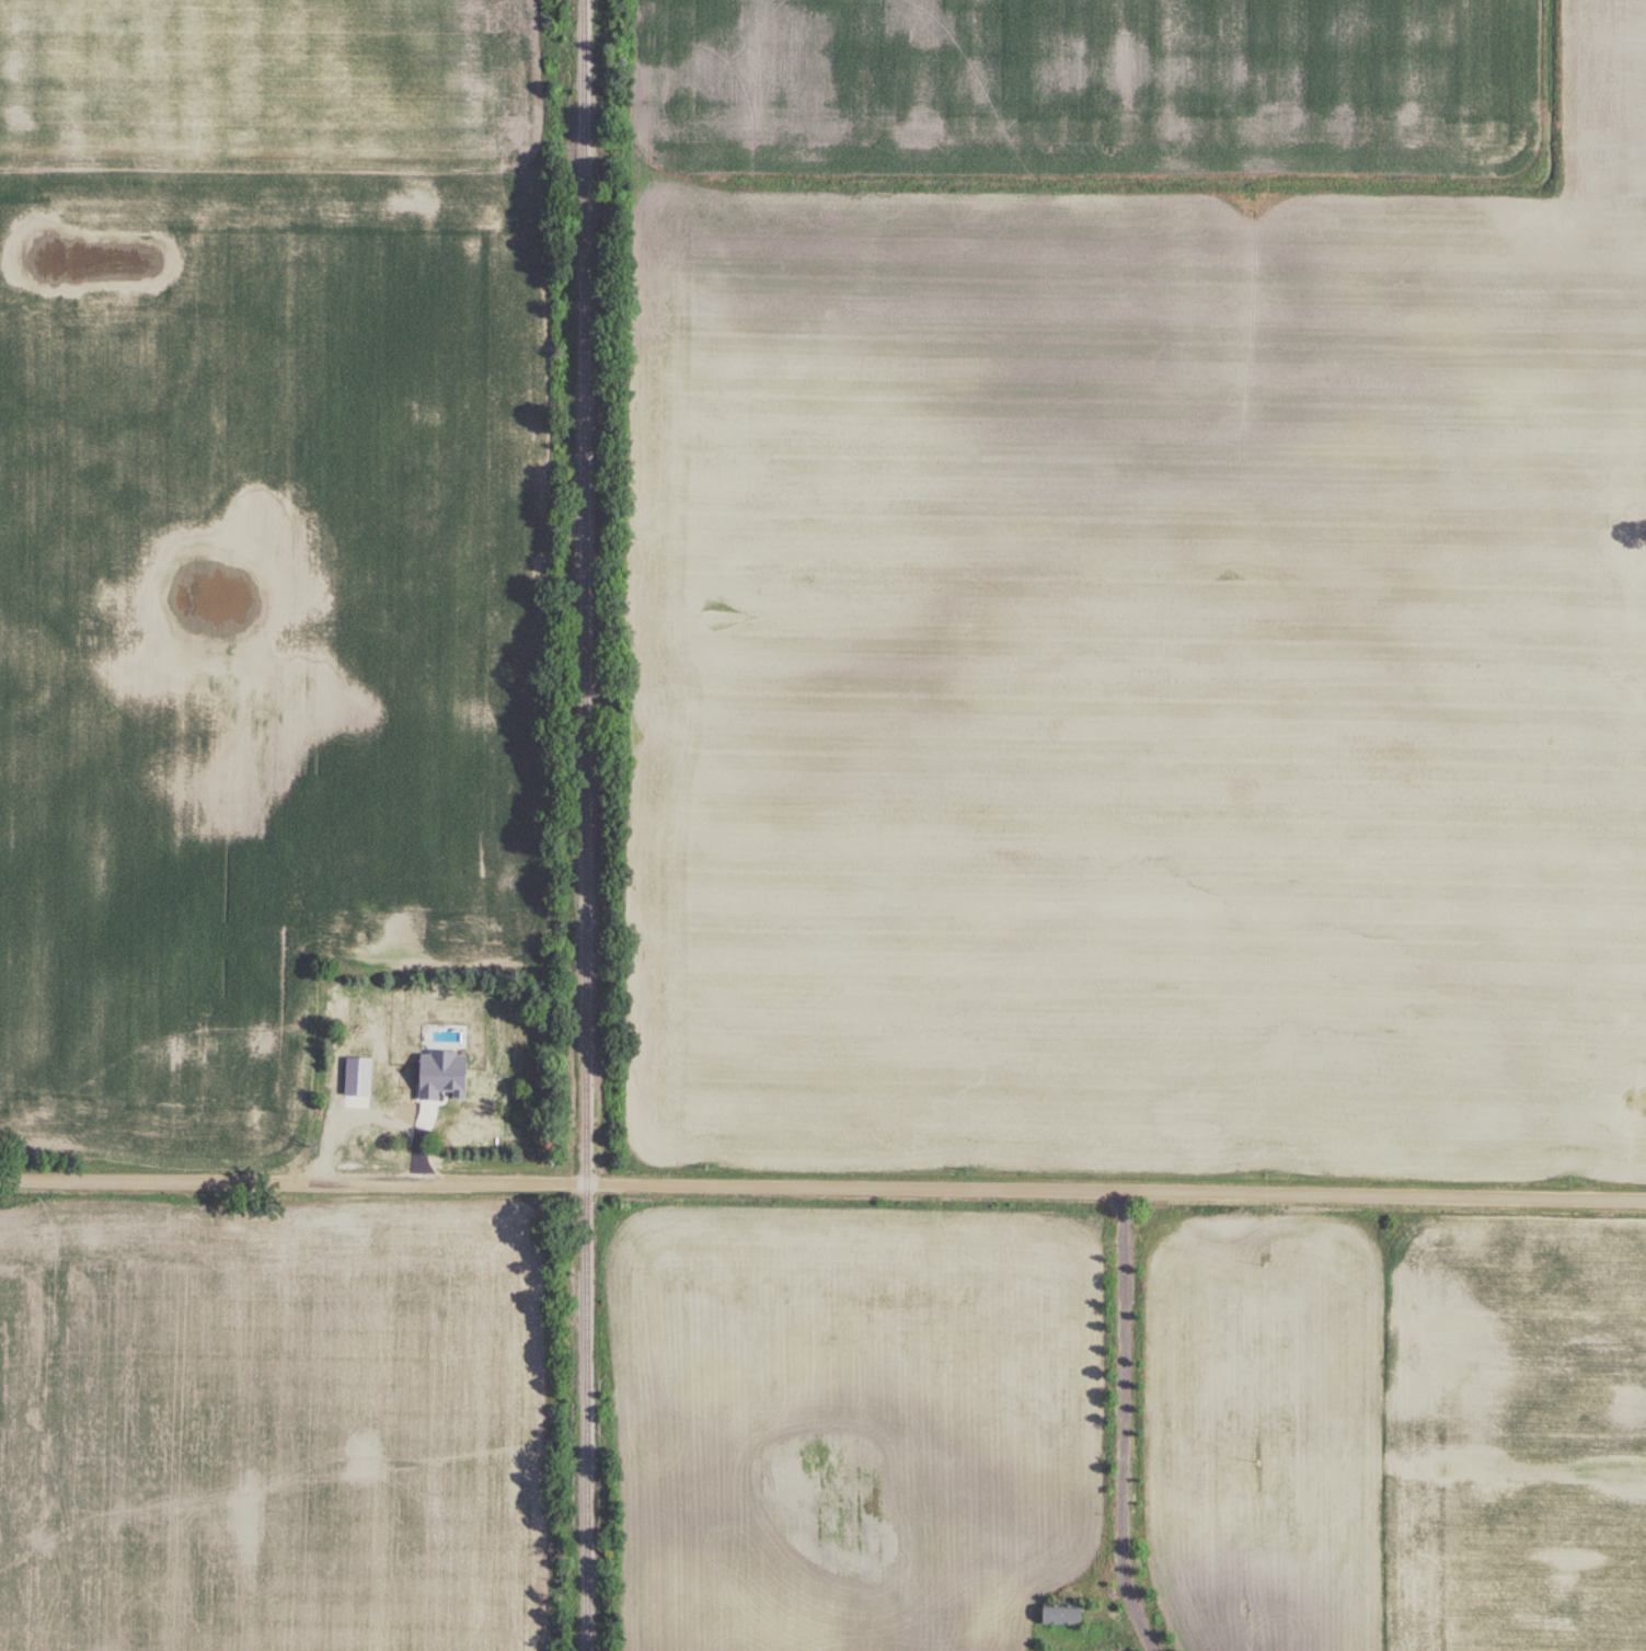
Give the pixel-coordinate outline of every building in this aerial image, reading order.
[(353,1141),(353,1096),(330,1096),(330,1141),(353,1141)] [(1078,1608),(1036,1608),(1036,1626),(1078,1626),(1078,1608)]
